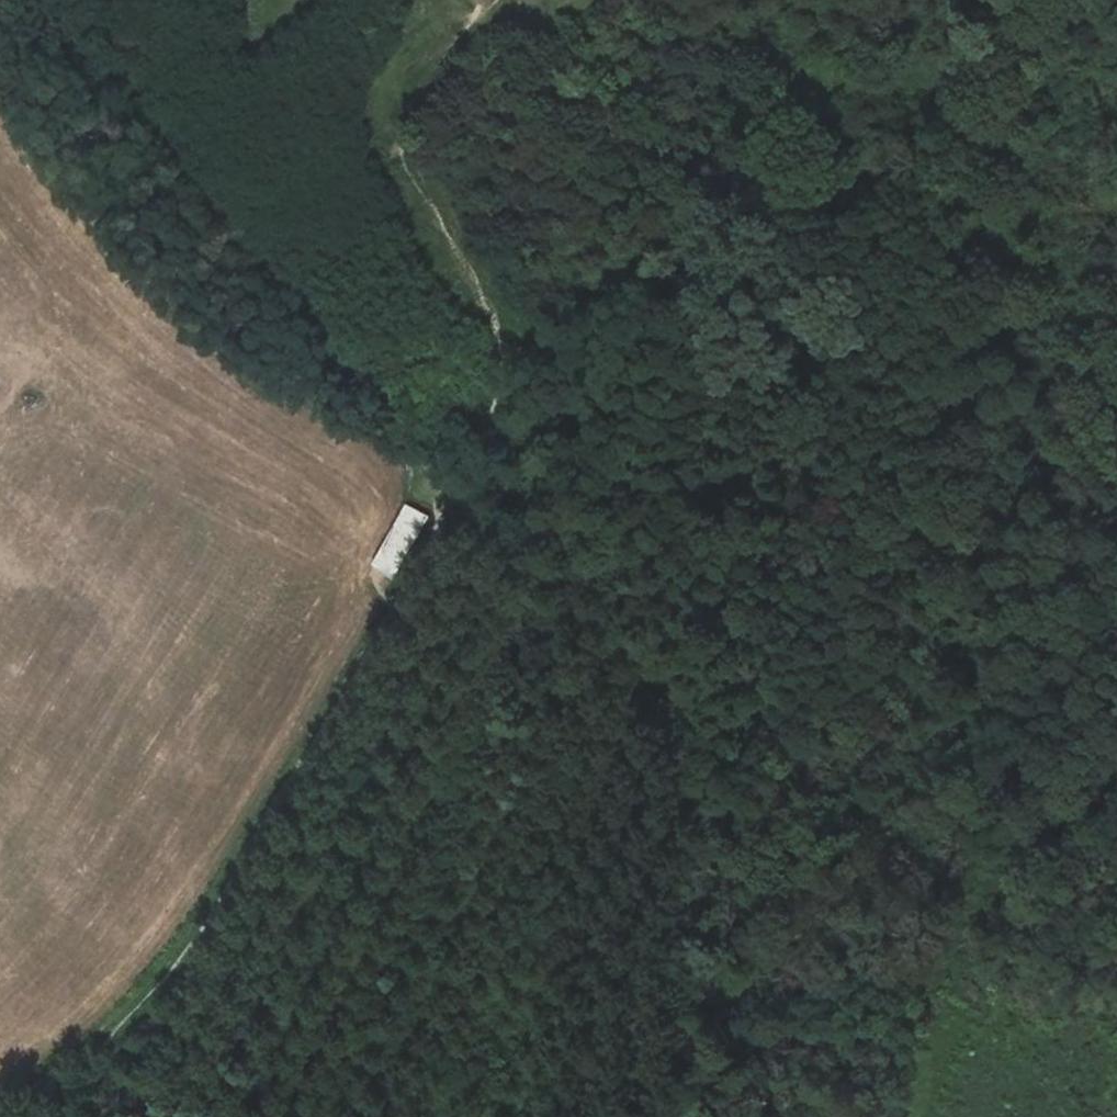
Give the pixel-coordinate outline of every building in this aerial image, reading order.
[(401,579),(424,512),(397,503),(374,570),(401,579)]
